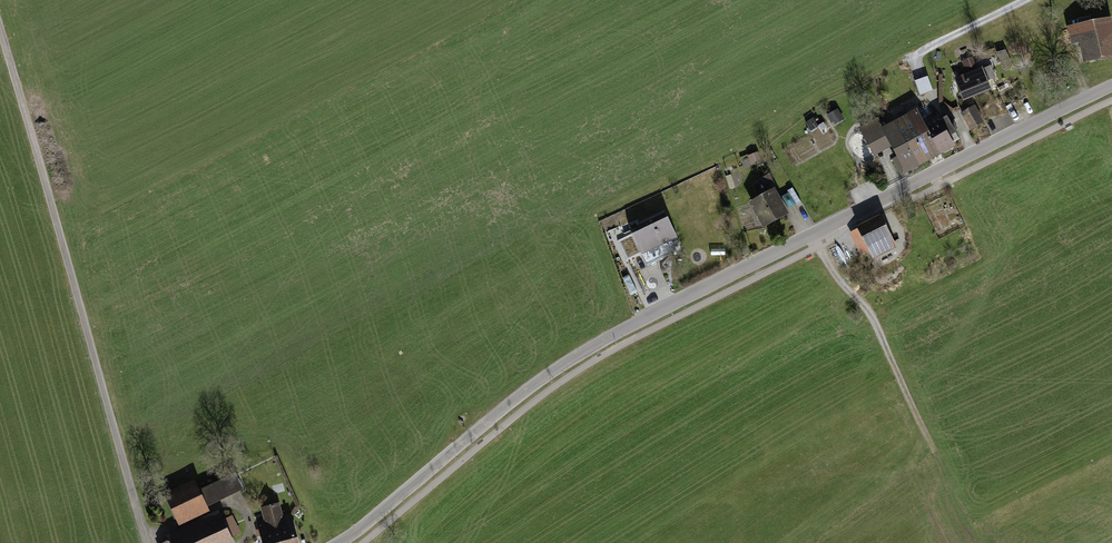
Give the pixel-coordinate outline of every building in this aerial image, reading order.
[(1068,28),(1072,47),(1079,45),(1083,64),(1111,58),(1111,19),(1068,28)] [(962,59),(965,69),(977,65),(974,55),(962,59)] [(983,67),(954,78),(964,102),(993,90),(983,67)] [(915,78),(921,93),(933,89),(928,74),(915,78)] [(975,105),(961,113),(971,131),(985,123),(975,105)] [(921,112),(910,117),(934,162),(945,156),(930,128),(921,112)] [(910,117),(898,124),(921,169),(934,162),(910,117)] [(943,121),(930,128),(945,156),(958,149),(943,121)] [(881,122),(860,133),(875,160),(893,150),(898,159),(892,163),(901,179),(921,169),(898,124),(885,130),(881,122)] [(779,190),(752,205),(766,231),(793,216),(779,190)] [(879,211),(855,223),(857,228),(849,232),(861,256),(869,251),(873,259),(897,247),(879,211)] [(669,214),(632,231),(644,259),(681,242),(669,214)] [(194,479),(163,493),(179,526),(210,511),(207,506),(243,489),(235,472),(199,489),(194,479)] [(264,520),(257,522),(263,542),(299,542),(291,513),(283,516),(280,502),(260,507),(264,520)] [(234,540),(244,535),(236,518),(225,523),(222,515),(170,539),(172,542),(235,542),(234,540)]
